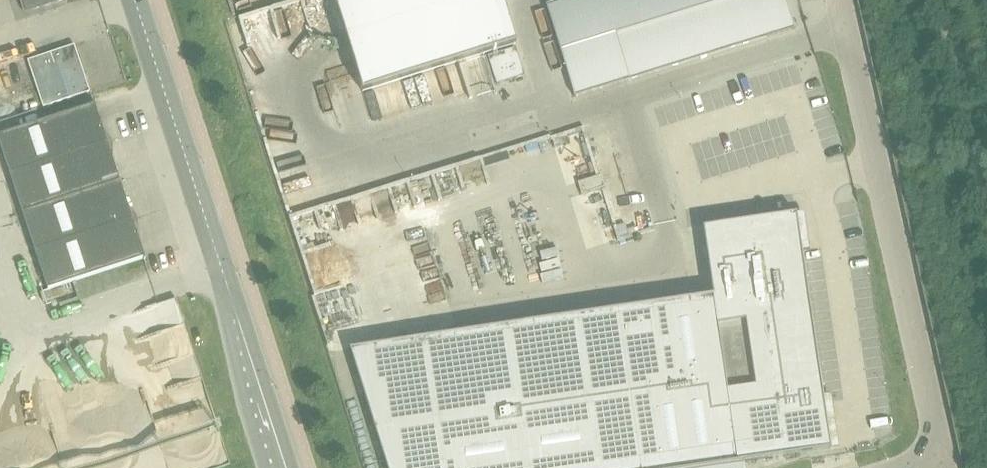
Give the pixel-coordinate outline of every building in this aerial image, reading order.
[(24,11),(57,1),(59,0),(20,0),(24,11)] [(367,88),(519,38),(507,0),(338,0),(367,88)] [(575,100),(795,31),(785,0),(578,0),(547,10),(575,100)] [(515,47),(488,56),(496,83),(524,75),(515,47)] [(5,90),(13,119),(25,115),(16,87),(5,90)] [(22,213),(119,182),(94,105),(0,135),(0,146),(22,213)] [(131,148),(134,159),(149,154),(146,143),(131,148)] [(47,290),(144,259),(119,182),(22,213),(47,290)] [(795,212),(702,225),(712,295),(716,324),(810,310),(795,212)] [(349,348),(386,467),(697,467),(735,462),(725,391),(819,377),(814,341),(810,310),(716,324),(712,295),(349,348)] [(819,377),(725,391),(735,462),(737,462),(830,448),(819,377)]
